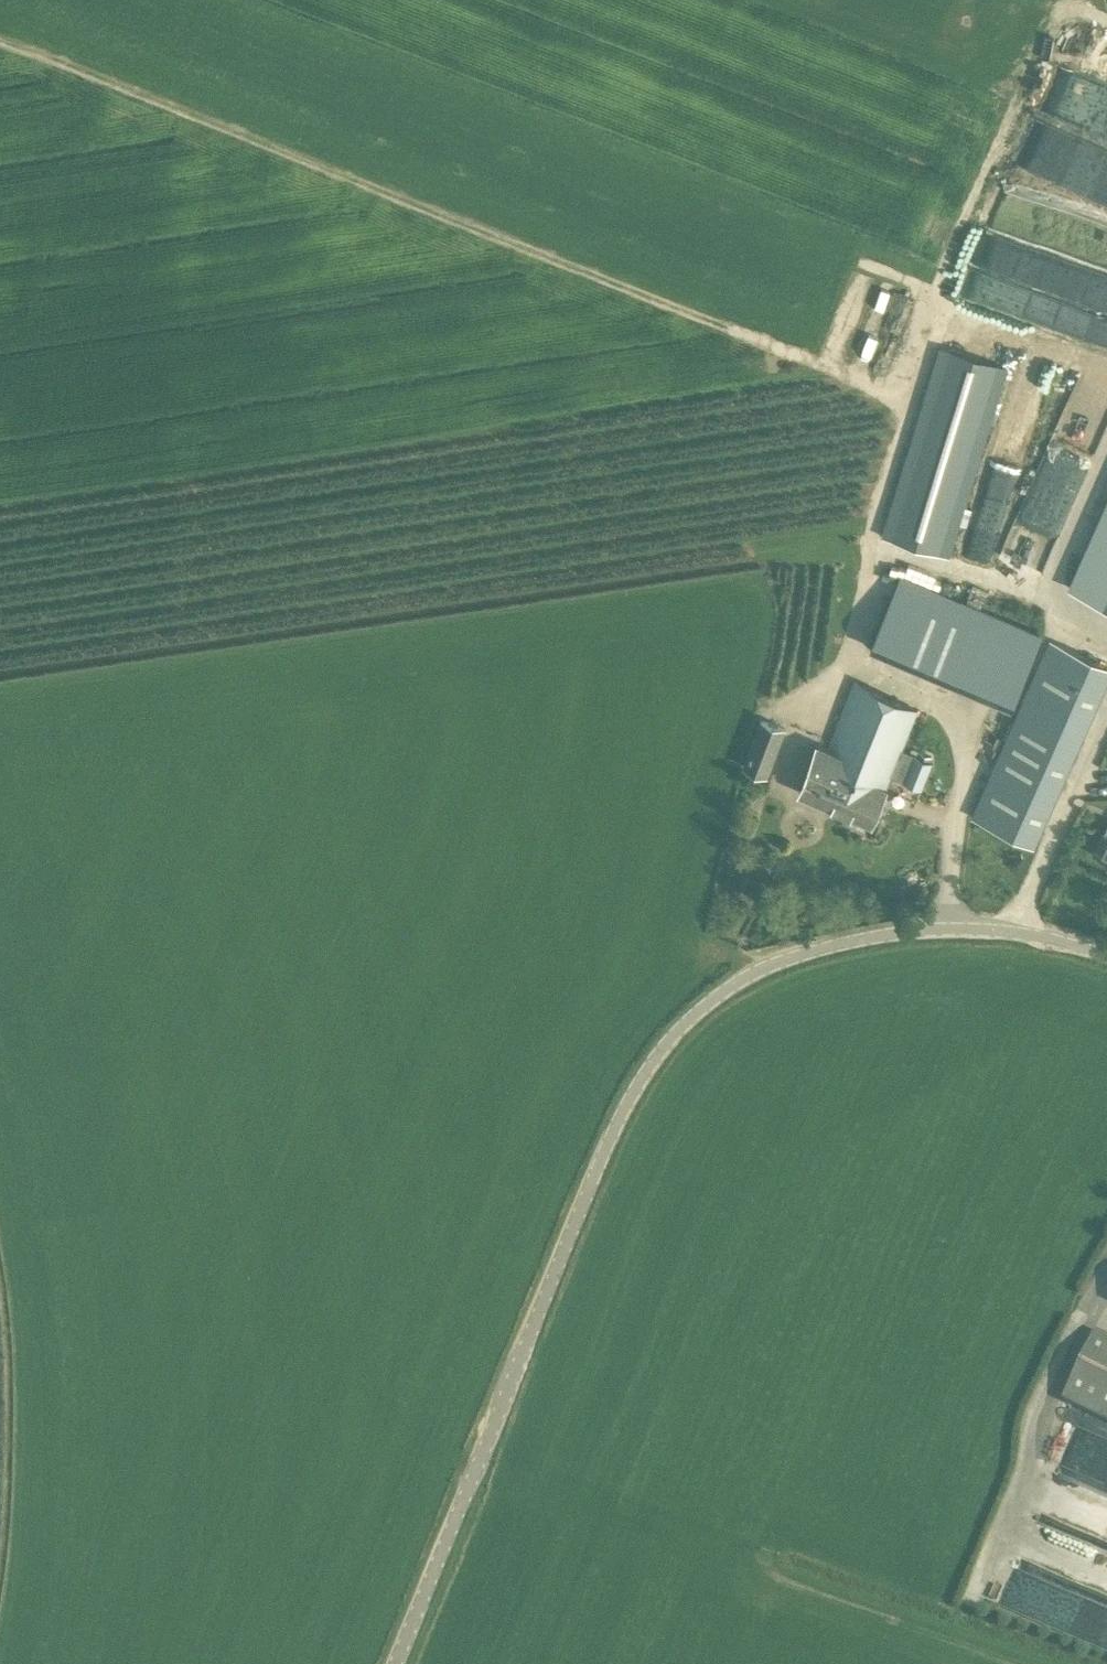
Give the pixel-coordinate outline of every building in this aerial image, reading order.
[(960,292),(1106,348),(1106,264),(1103,263),(1103,250),(1082,242),(1084,242),(1065,235),(1056,235),(1053,241),(1036,241),(1036,219),(1045,219),(1049,208),(1032,201),(1032,172),(1020,168),(1018,174),(1018,188),(1006,189),(992,225),(980,225),(969,252),(969,263),(960,288),(960,292)] [(1008,369),(941,348),(883,536),(950,557),(1008,369)] [(1073,589),(1106,604),(1106,512),(1073,589)] [(956,555),(987,565),(996,540),(964,529),(956,555)] [(998,563),(1038,580),(1051,551),(1010,534),(998,563)] [(1041,637),(900,576),(900,578),(885,572),(882,579),(897,584),(871,646),(1011,706),(1041,637)] [(1023,702),(1083,729),(1106,675),(1106,665),(1050,639),(1023,702)] [(851,759),(831,807),(871,824),(887,787),(886,786),(890,775),(921,788),(932,761),(901,749),(916,709),(854,680),(828,749),(851,759)] [(1023,702),(972,816),(1032,843),(1083,729),(1023,702)] [(785,728),(761,720),(745,767),(769,775),(785,728)] [(828,749),(817,744),(799,793),(831,807),(851,759),(828,749)] [(1105,833),(1104,833),(1095,853),(1106,858),(1106,860),(1106,861),(1106,829),(1105,833)] [(1096,1330),(1061,1400),(1106,1422),(1106,1335),(1096,1330)]
